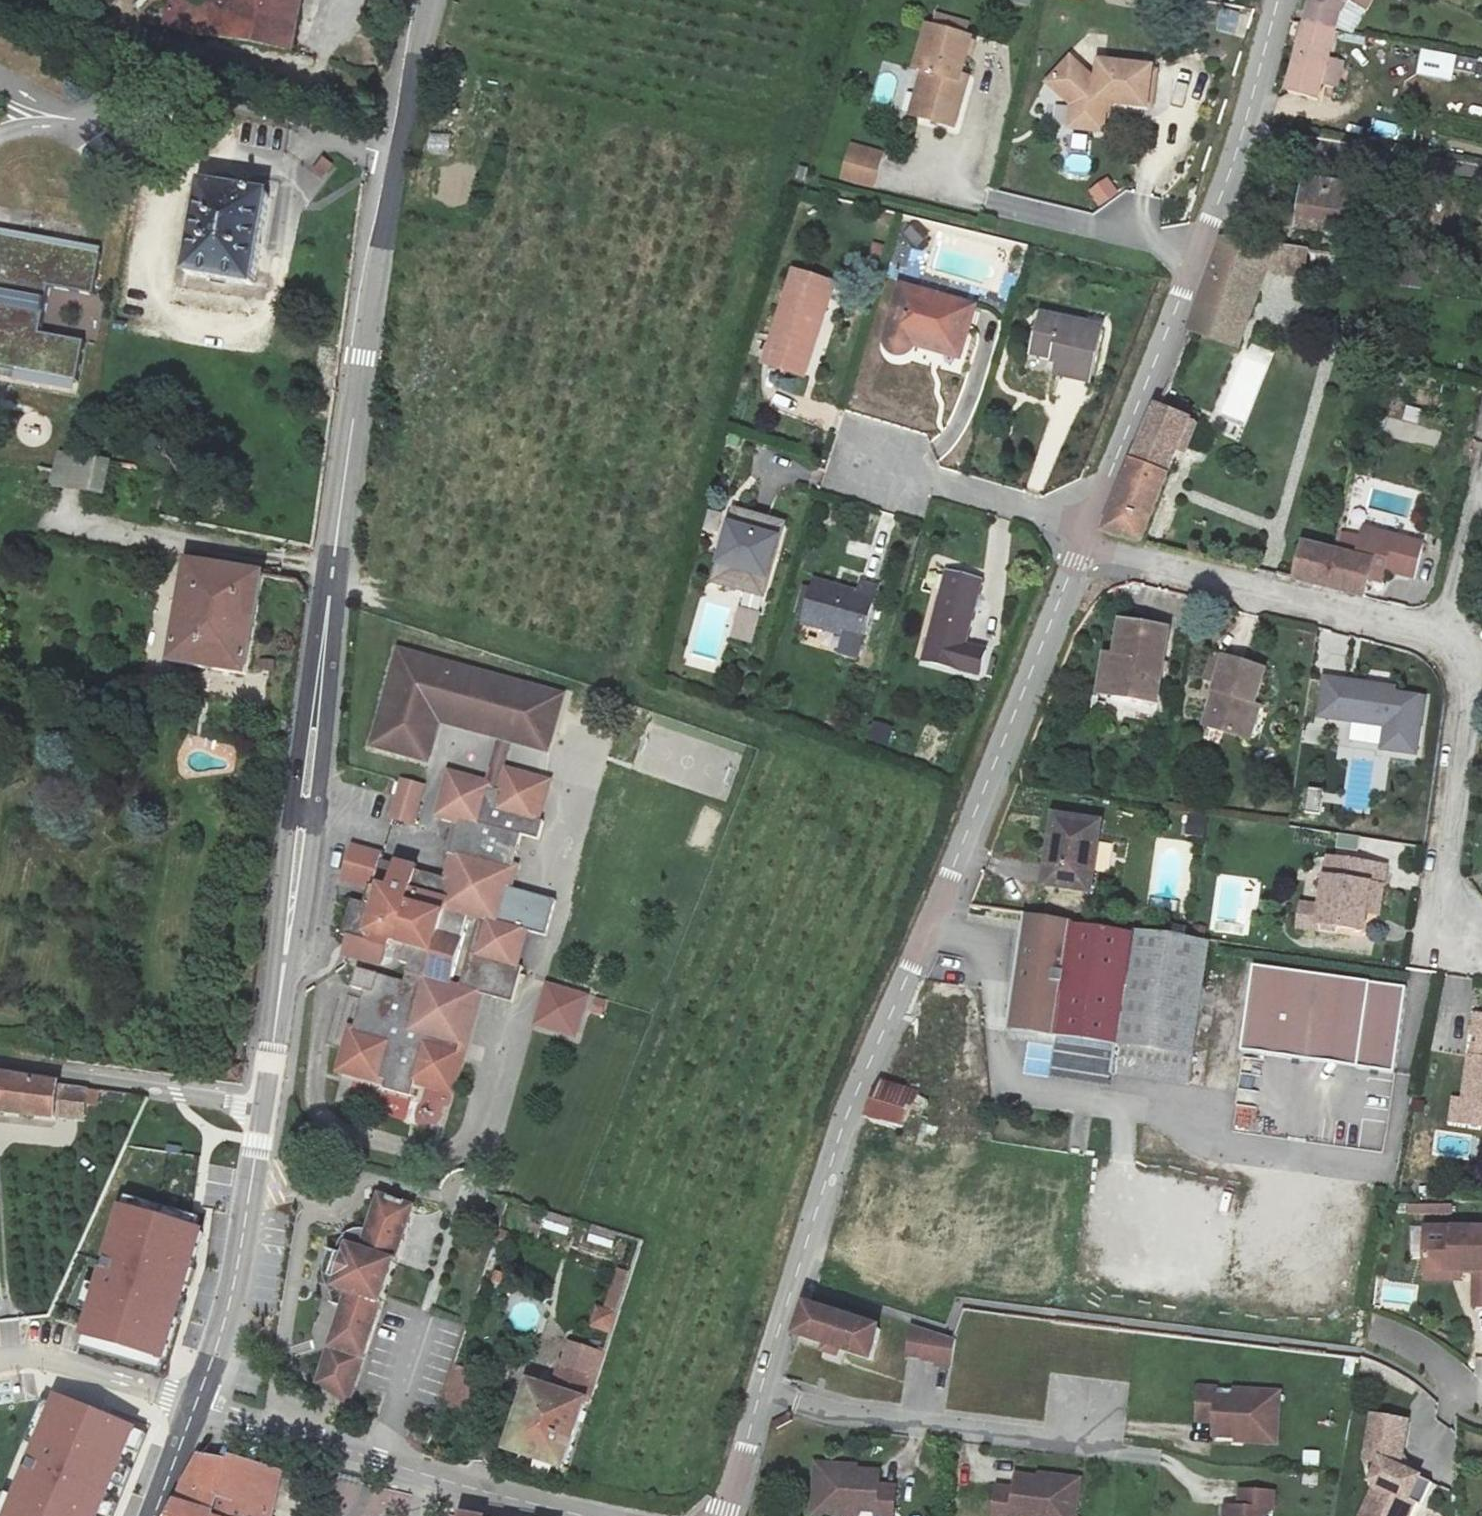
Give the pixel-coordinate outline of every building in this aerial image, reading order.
[(163,26),(291,50),(301,0),(168,0),(163,26)] [(1306,19),(1334,33),(1340,13),(1347,0),(1311,0),(1306,19)] [(1334,33),(1306,19),(1288,89),(1316,101),(1334,33)] [(937,103),(940,94),(947,56),(903,48),(894,91),(900,92),(897,107),(902,118),(899,139),(926,145),(930,126),(941,128),(946,105),(937,103)] [(1416,74),(1451,81),(1456,55),(1421,48),(1416,74)] [(1332,58),(1326,85),(1339,88),(1345,61),(1332,58)] [(1147,83),(1094,74),(1091,94),(1065,69),(1046,87),(1073,113),(1069,141),(1095,145),(1100,117),(1140,123),(1147,83)] [(1073,113),(1046,87),(1040,94),(1065,115),(1060,139),(1069,141),(1073,113)] [(947,97),(940,94),(937,103),(946,105),(947,97)] [(902,118),(897,107),(892,137),(899,139),(902,118)] [(938,147),(941,128),(930,126),(926,145),(938,147)] [(241,127),(239,149),(272,152),(274,130),(241,127)] [(1064,171),(1091,174),(1093,157),(1066,154),(1064,171)] [(1108,176),(1087,191),(1099,207),(1119,193),(1108,176)] [(268,197),(202,185),(186,275),(252,287),(268,197)] [(1350,202),(1300,194),(1292,244),(1343,251),(1350,202)] [(72,389),(82,339),(37,331),(45,284),(90,292),(99,246),(0,228),(0,375),(72,389)] [(1185,325),(1231,337),(1247,288),(1286,294),(1297,267),(1244,259),(1209,255),(1193,303),(1185,325)] [(809,319),(818,322),(827,291),(784,278),(758,366),(792,376),(809,319)] [(968,312),(895,292),(879,346),(879,351),(882,358),(888,362),(896,363),(905,351),(954,365),(968,312)] [(1100,327),(1039,313),(1030,351),(1058,357),(1055,371),(1088,379),(1100,327)] [(809,319),(792,376),(801,378),(818,322),(809,319)] [(1103,532),(1142,540),(1169,455),(1177,457),(1188,422),(1150,410),(1124,472),(1102,530),(1103,532)] [(57,450),(51,480),(102,491),(108,460),(57,450)] [(780,521),(734,508),(714,579),(761,591),(780,521)] [(1338,533),(1334,552),(1371,561),(1380,561),(1383,543),(1338,533)] [(1371,561),(1334,552),(1304,547),(1298,580),(1320,584),(1366,595),(1371,561)] [(188,563),(168,665),(243,676),(262,580),(274,579),(274,573),(261,571),(259,575),(188,563)] [(983,577),(946,567),(922,655),(981,671),(988,644),(966,638),(983,577)] [(857,590),(815,578),(803,621),(861,637),(876,581),(861,577),(857,590)] [(730,638),(752,644),(760,610),(738,605),(730,638)] [(1105,679),(1100,715),(1145,723),(1155,647),(1110,641),(1105,679)] [(517,677),(390,643),(363,740),(412,753),(426,705),(504,727),(517,677)] [(1211,698),(1219,673),(1203,667),(1196,693),(1211,698)] [(1258,685),(1219,673),(1211,698),(1199,738),(1238,750),(1258,685)] [(1100,715),(1105,679),(1092,676),(1086,713),(1100,715)] [(556,688),(517,677),(504,727),(543,737),(556,688)] [(1420,751),(1425,687),(1321,678),(1317,719),(1349,722),(1347,745),(1420,751)] [(461,952),(507,964),(519,927),(493,920),(517,831),(531,835),(537,816),(528,813),(539,779),(500,768),(495,786),(441,771),(430,807),(449,812),(439,849),(447,852),(439,876),(371,856),(372,849),(341,841),(331,874),(361,882),(357,900),(338,897),(329,933),(357,941),(360,934),(394,943),(390,962),(399,965),(395,983),(369,976),(359,1013),(350,1011),(333,1072),(376,1084),(373,1094),(401,1101),(406,1083),(442,1092),(467,996),(451,990),(414,981),(435,908),(470,917),(461,952)] [(412,780),(393,774),(383,810),(401,815),(412,780)] [(1310,788),(1305,812),(1319,814),(1324,791),(1310,788)] [(1205,838),(1205,816),(1187,816),(1187,838),(1205,838)] [(1338,833),(1336,847),(1357,850),(1359,836),(1338,833)] [(1088,841),(1042,835),(1035,903),(1080,909),(1088,841)] [(1388,865),(1325,852),(1317,904),(1300,902),(1294,930),(1316,934),(1318,922),(1366,932),(1370,916),(1380,919),(1388,865)] [(1119,1044),(1190,1053),(1205,943),(1024,919),(1009,1029),(1119,1044)] [(517,966),(507,964),(461,952),(451,990),(467,996),(506,1007),(517,966)] [(1252,966),(1240,1050),(1393,1071),(1405,987),(1252,966)] [(549,982),(536,1024),(578,1037),(590,994),(549,982)] [(1457,1023),(1454,1045),(1462,1046),(1459,1068),(1451,1067),(1443,1118),(1481,1124),(1481,1027),(1457,1023)] [(1186,1082),(1190,1053),(1119,1044),(1115,1073),(1186,1082)] [(54,1083),(0,1076),(0,1114),(49,1119),(50,1114),(54,1083)] [(881,1080),(868,1115),(900,1125),(916,1090),(881,1080)] [(87,1088),(54,1083),(50,1114),(82,1119),(87,1088)] [(350,1409),(434,1187),(401,1177),(387,1213),(348,1233),(358,1255),(353,1264),(345,1261),(336,1283),(345,1286),(341,1296),(353,1301),(320,1390),(350,1409)] [(80,1331),(160,1354),(197,1227),(117,1204),(80,1331)] [(1401,1239),(1401,1282),(1466,1283),(1466,1291),(1481,1292),(1481,1254),(1468,1254),(1468,1240),(1401,1239)] [(613,1334),(630,1272),(610,1267),(594,1329),(613,1334)] [(1414,1311),(1417,1285),(1382,1282),(1380,1308),(1414,1311)] [(516,1331),(538,1327),(532,1298),(511,1302),(516,1331)] [(870,1357),(878,1327),(806,1301),(796,1329),(857,1352),(870,1357)] [(918,1359),(930,1362),(929,1364),(945,1367),(951,1340),(911,1328),(906,1354),(918,1357),(918,1359)] [(596,1364),(569,1353),(561,1377),(588,1388),(596,1364)] [(445,1405),(465,1409),(474,1371),(454,1366),(445,1405)] [(575,1407),(520,1387),(498,1453),(553,1475),(575,1407)] [(2,1515),(93,1515),(130,1425),(52,1393),(2,1515)] [(1268,1407),(1235,1405),(1235,1413),(1220,1411),(1206,1410),(1206,1403),(1189,1402),(1186,1433),(1204,1434),(1203,1448),(1232,1450),(1232,1455),(1265,1457),(1268,1407)] [(1235,1413),(1235,1405),(1221,1404),(1220,1411),(1235,1413)] [(770,1426),(773,1432),(789,1423),(787,1417),(770,1426)] [(1366,1424),(1358,1468),(1374,1471),(1363,1494),(1367,1496),(1358,1515),(1403,1515),(1405,1511),(1401,1509),(1411,1488),(1392,1479),(1401,1430),(1366,1424)] [(173,1515),(268,1515),(269,1511),(276,1468),(260,1465),(258,1470),(200,1461),(189,1481),(173,1515)] [(884,1494),(866,1493),(868,1479),(838,1477),(839,1473),(806,1470),(802,1515),(835,1515),(845,1515),(882,1515),(884,1494)] [(1068,1491),(1035,1486),(1034,1490),(1005,1486),(1003,1499),(986,1497),(983,1515),(1064,1515),(1068,1491)] [(1261,1506),(1229,1504),(1228,1515),(1261,1515),(1261,1506)]
